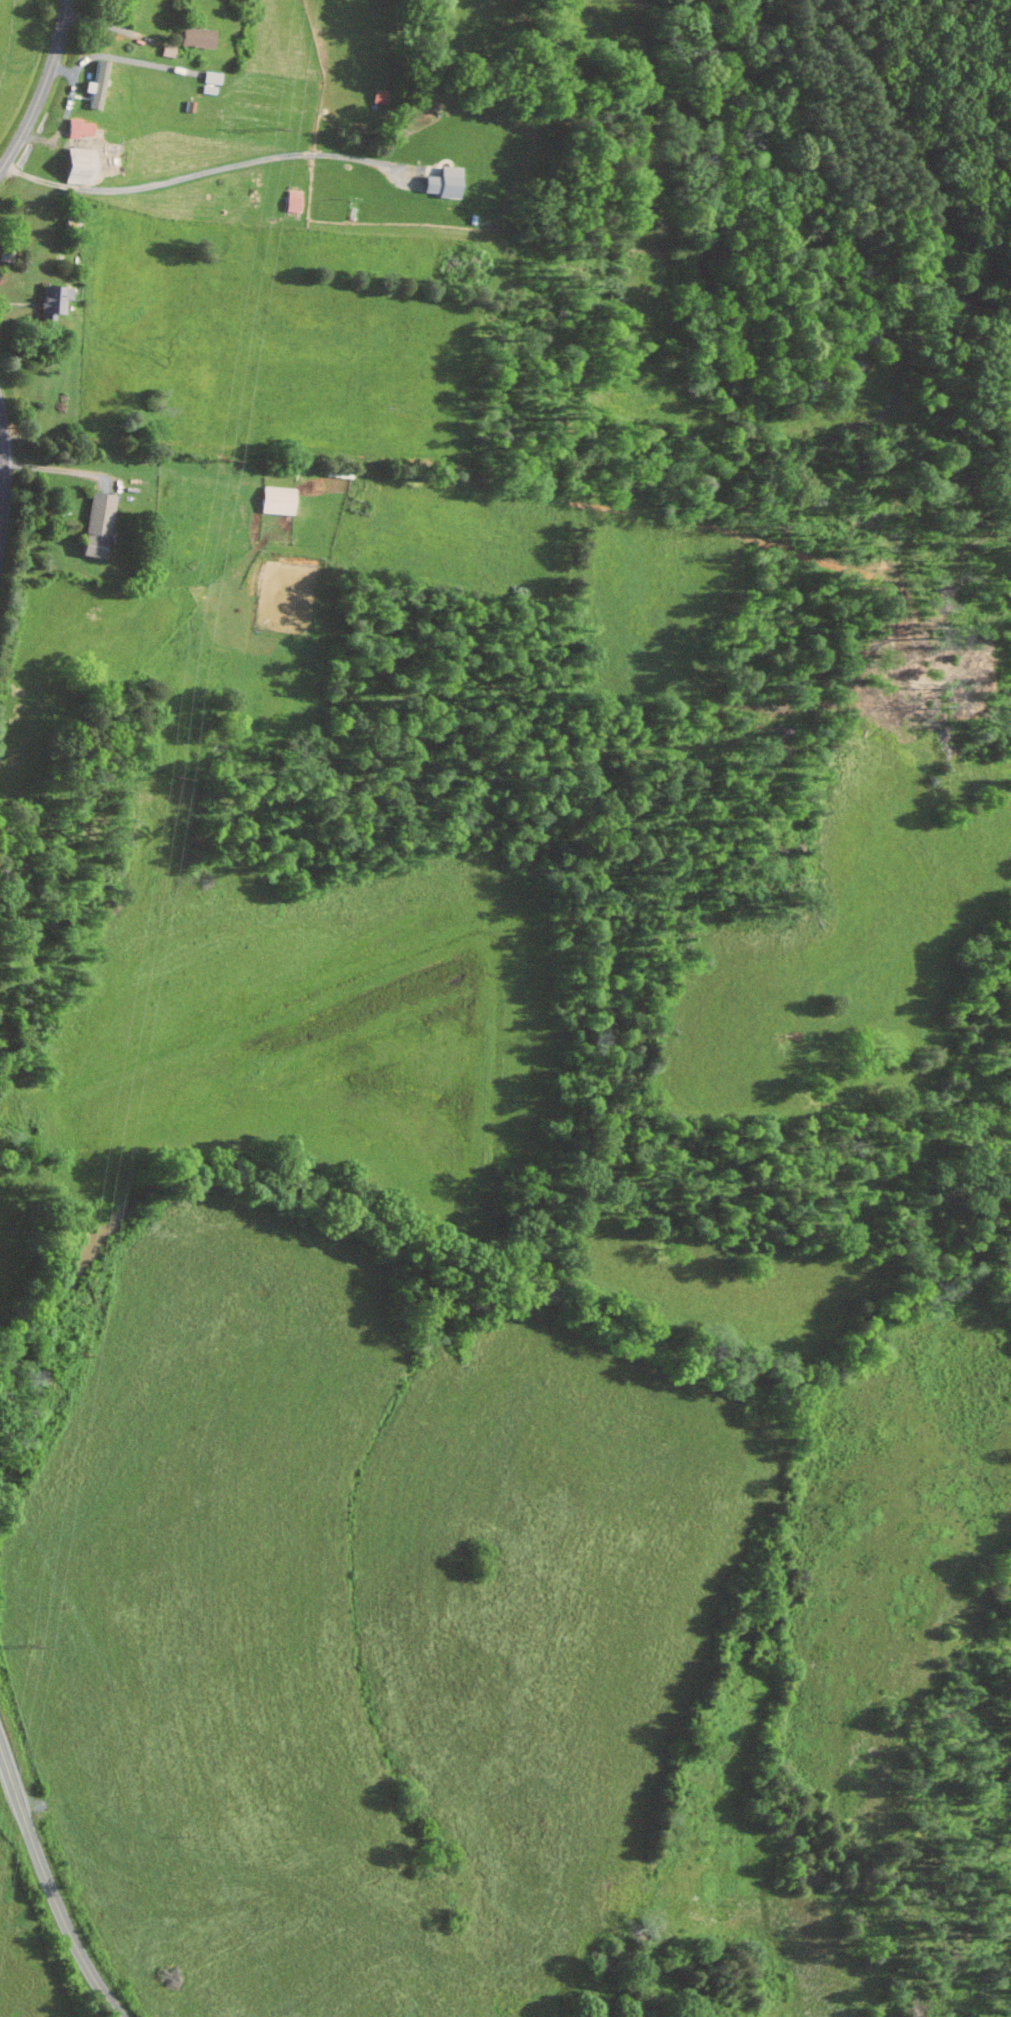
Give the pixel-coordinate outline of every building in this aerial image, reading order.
[(212,31),(180,26),(177,44),(209,49),(212,31)] [(90,82),(82,81),(81,92),(88,93),(86,108),(100,110),(105,61),(93,60),(90,82)] [(89,137),(89,123),(79,123),(79,119),(66,118),(65,136),(89,137)] [(62,183),(88,184),(89,149),(62,148),(62,183)] [(457,168),(438,166),(437,176),(422,175),(420,194),(455,197),(457,168)] [(299,190),(285,189),(284,211),(298,212),(299,190)] [(52,320),(52,313),(62,314),(62,299),(69,300),(69,287),(40,286),(39,320),(52,320)] [(259,513),(291,514),(292,488),(260,487),(259,513)] [(78,555),(101,560),(112,495),(89,491),(78,555)]
